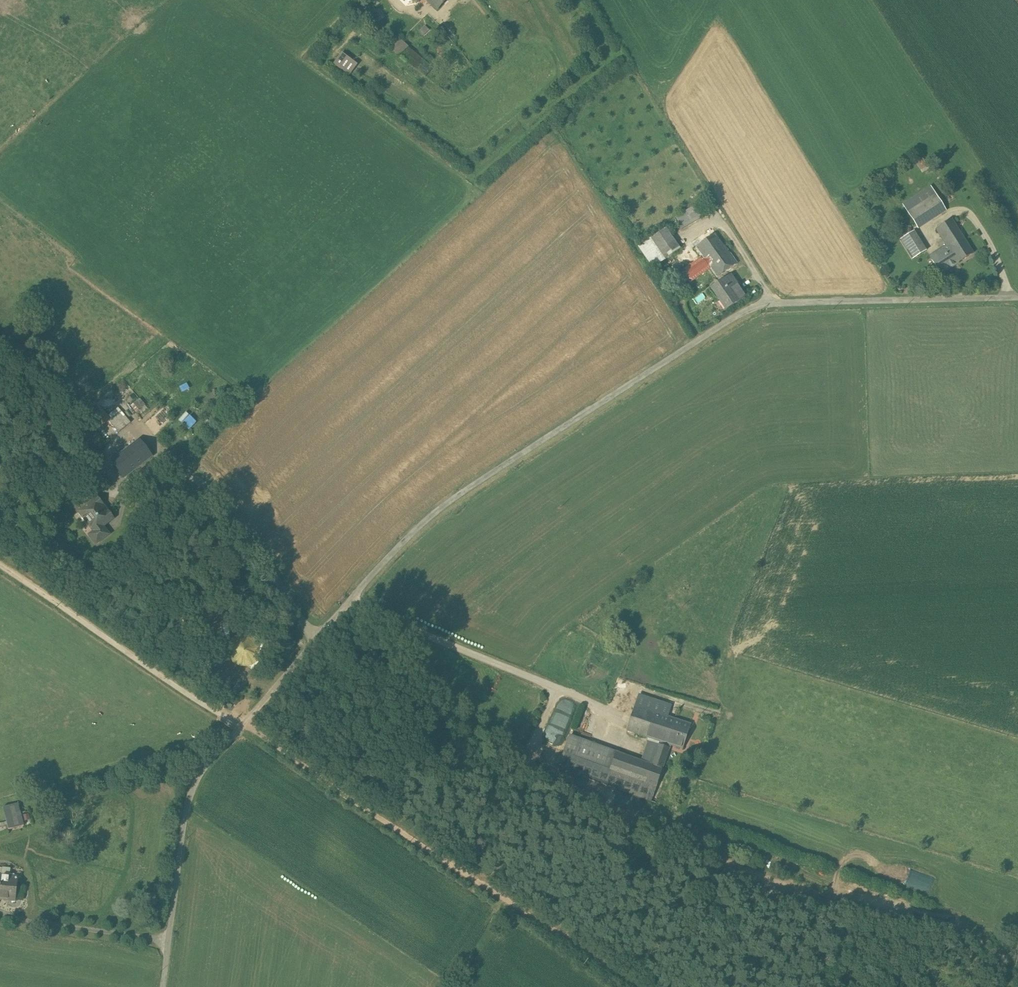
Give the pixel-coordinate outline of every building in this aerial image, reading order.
[(437,10),(446,0),(427,0),(437,10)] [(419,29),(422,35),(430,31),(428,25),(419,29)] [(401,38),(391,47),(398,55),(408,46),(401,38)] [(358,66),(342,54),(333,66),(350,78),(358,66)] [(932,187),(901,205),(916,230),(947,212),(932,187)] [(696,205),(674,218),(682,230),(703,216),(696,205)] [(954,221),(937,232),(947,248),(929,259),(940,278),(959,266),(959,268),(977,256),(954,221)] [(666,229),(640,247),(654,267),(679,249),(666,229)] [(715,231),(694,245),(703,258),(687,269),(694,278),(709,267),(716,276),(737,262),(715,231)] [(915,233),(901,241),(914,262),(928,253),(915,233)] [(732,272),(712,285),(727,308),(747,296),(732,272)] [(140,396),(131,404),(136,410),(145,403),(140,396)] [(96,403),(85,411),(98,427),(109,418),(102,410),(96,403)] [(121,411),(109,421),(119,432),(131,422),(121,411)] [(139,439),(111,461),(124,477),(152,456),(139,439)] [(86,447),(81,452),(92,465),(97,461),(86,447)] [(79,512),(94,531),(95,533),(103,527),(113,519),(97,498),(79,512)] [(109,534),(103,527),(95,533),(94,531),(90,535),(96,544),(109,534)] [(635,705),(626,728),(650,737),(671,744),(683,748),(691,723),(635,705)] [(562,741),(571,715),(553,709),(544,734),(562,741)] [(642,759),(570,734),(559,766),(652,799),(664,763),(671,744),(650,737),(642,759)] [(18,803),(3,807),(7,824),(8,830),(24,825),(20,809),(18,803)] [(9,877),(10,869),(0,868),(0,876),(9,877)] [(0,876),(0,899),(15,901),(18,878),(9,877),(0,876)]
